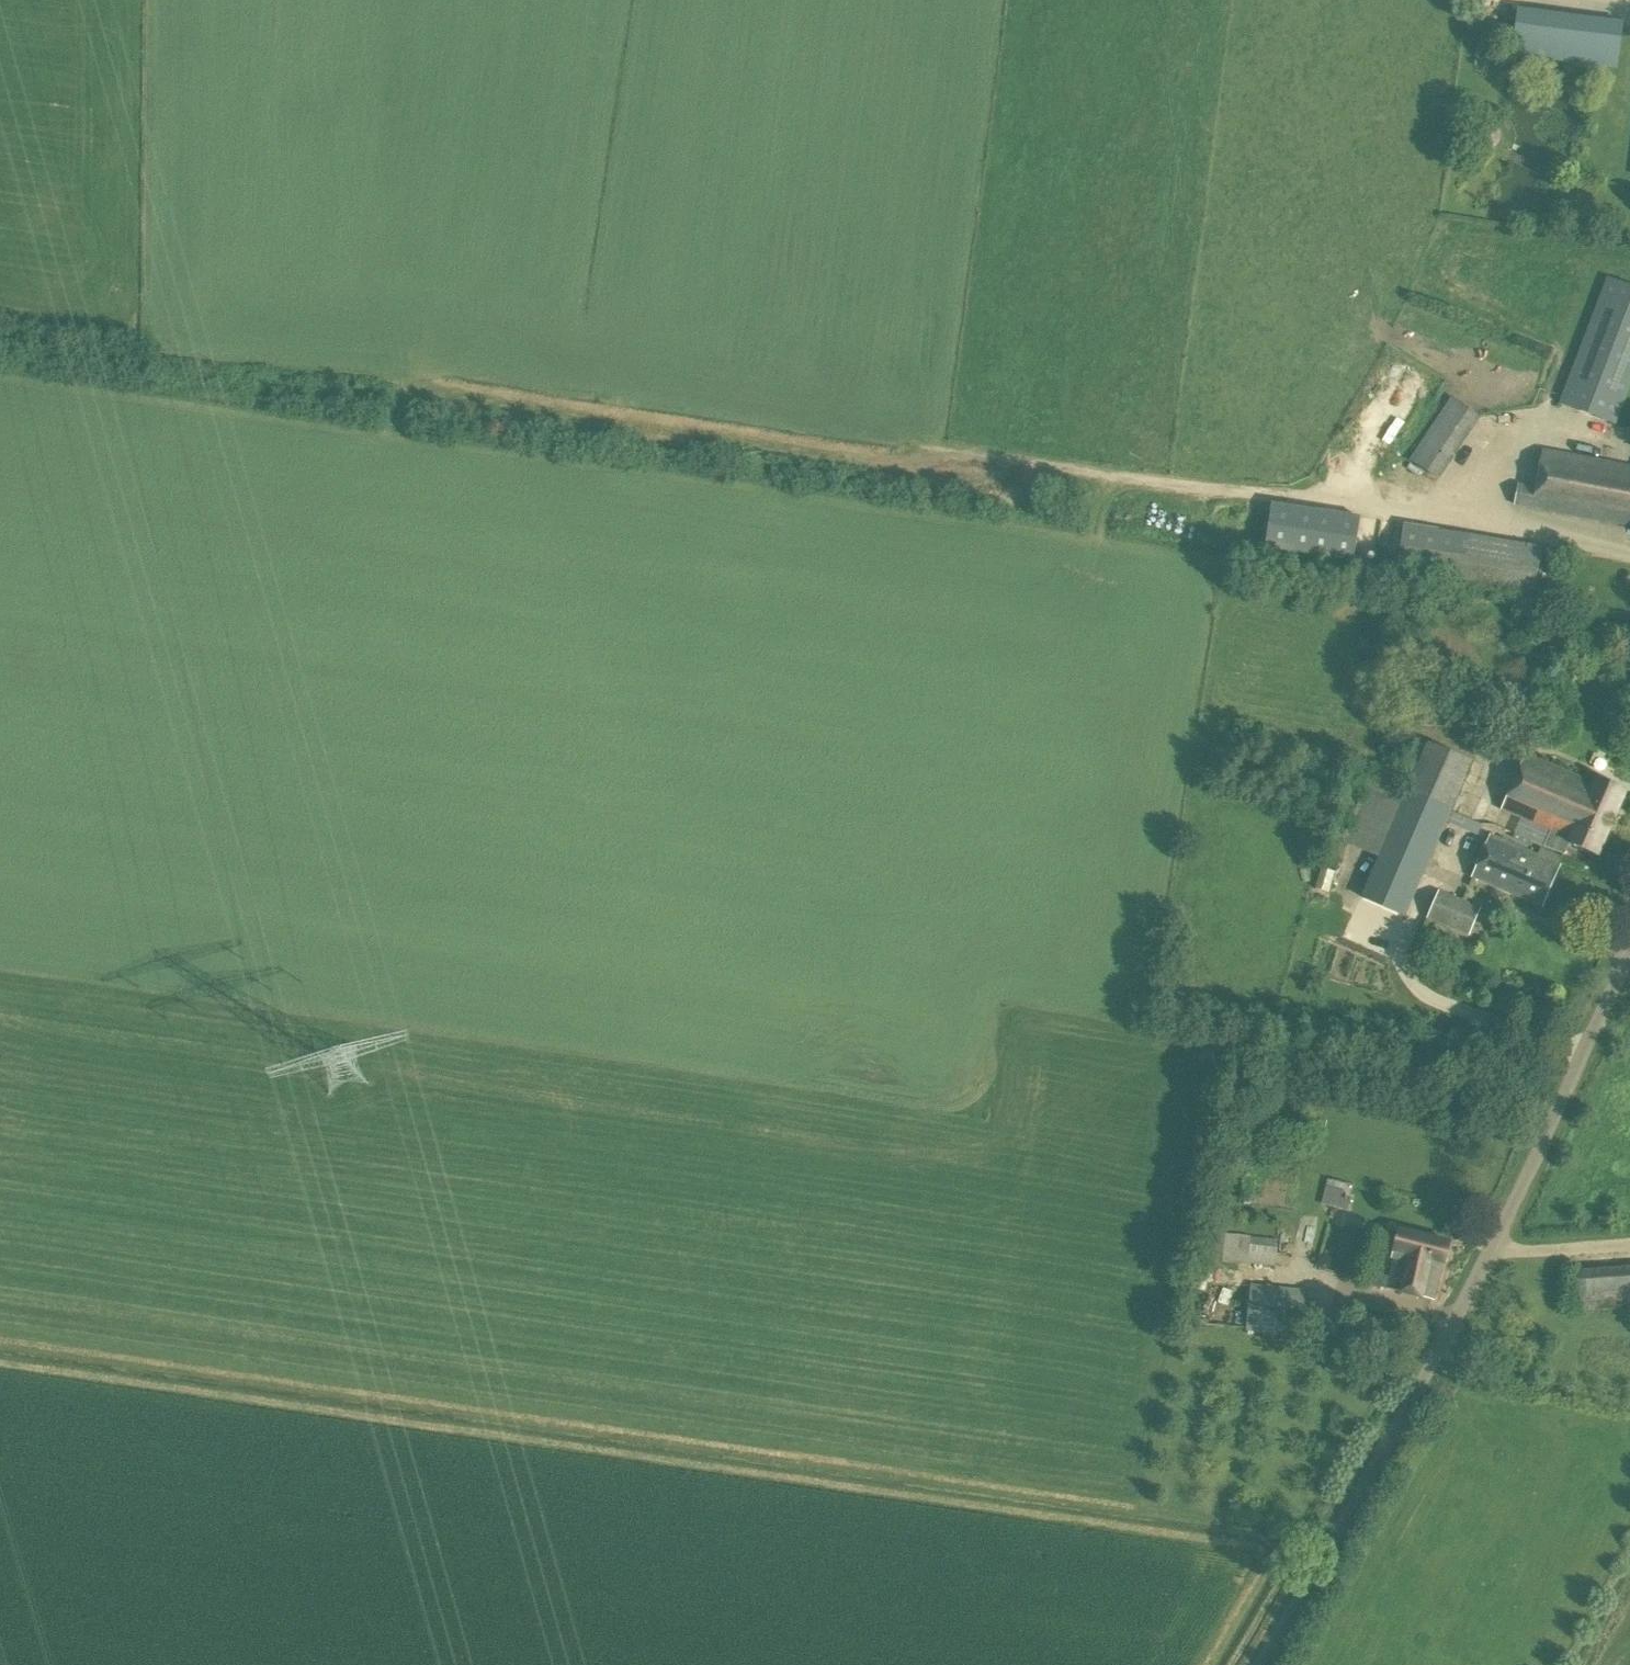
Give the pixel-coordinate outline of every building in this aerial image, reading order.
[(1612,23),(1497,8),(1491,56),(1606,70),(1612,23)] [(1629,390),(1629,286),(1606,277),(1558,403),(1617,425),(1629,390)] [(1411,430),(1432,393),(1402,377),(1381,413),(1411,430)] [(1439,479),(1480,418),(1450,397),(1409,459),(1439,479)] [(1376,417),(1344,473),(1366,485),(1399,430),(1376,417)] [(1541,450),(1535,484),(1518,481),(1513,506),(1629,528),(1629,467),(1541,450)] [(1353,562),(1359,516),(1271,503),(1264,548),(1353,562)] [(1533,592),(1541,545),(1404,523),(1396,570),(1533,592)] [(1452,729),(1455,701),(1411,695),(1408,724),(1452,729)] [(1407,792),(1449,809),(1470,761),(1428,742),(1407,791),(1407,792)] [(1593,784),(1525,754),(1500,810),(1550,831),(1543,846),(1563,855),(1568,843),(1597,856),(1625,791),(1596,778),(1593,784)] [(1407,792),(1407,791),(1386,783),(1357,849),(1379,858),(1362,897),(1403,915),(1449,809),(1407,792)] [(1541,907),(1559,866),(1559,865),(1559,863),(1490,833),(1471,876),(1541,907)] [(1469,936),(1480,908),(1438,891),(1427,919),(1469,936)] [(1347,1211),(1350,1197),(1342,1195),(1343,1191),(1325,1187),(1321,1204),(1347,1211)] [(1392,1258),(1394,1259),(1440,1270),(1442,1262),(1444,1263),(1449,1241),(1399,1229),(1392,1258)] [(1275,1267),(1278,1239),(1211,1232),(1208,1259),(1275,1267)] [(1433,1299),(1440,1270),(1394,1259),(1387,1288),(1433,1299)] [(1629,1308),(1629,1265),(1575,1269),(1578,1312),(1629,1308)] [(1300,1337),(1305,1290),(1250,1284),(1245,1331),(1247,1331),(1246,1338),(1252,1338),(1253,1332),(1300,1337)]
